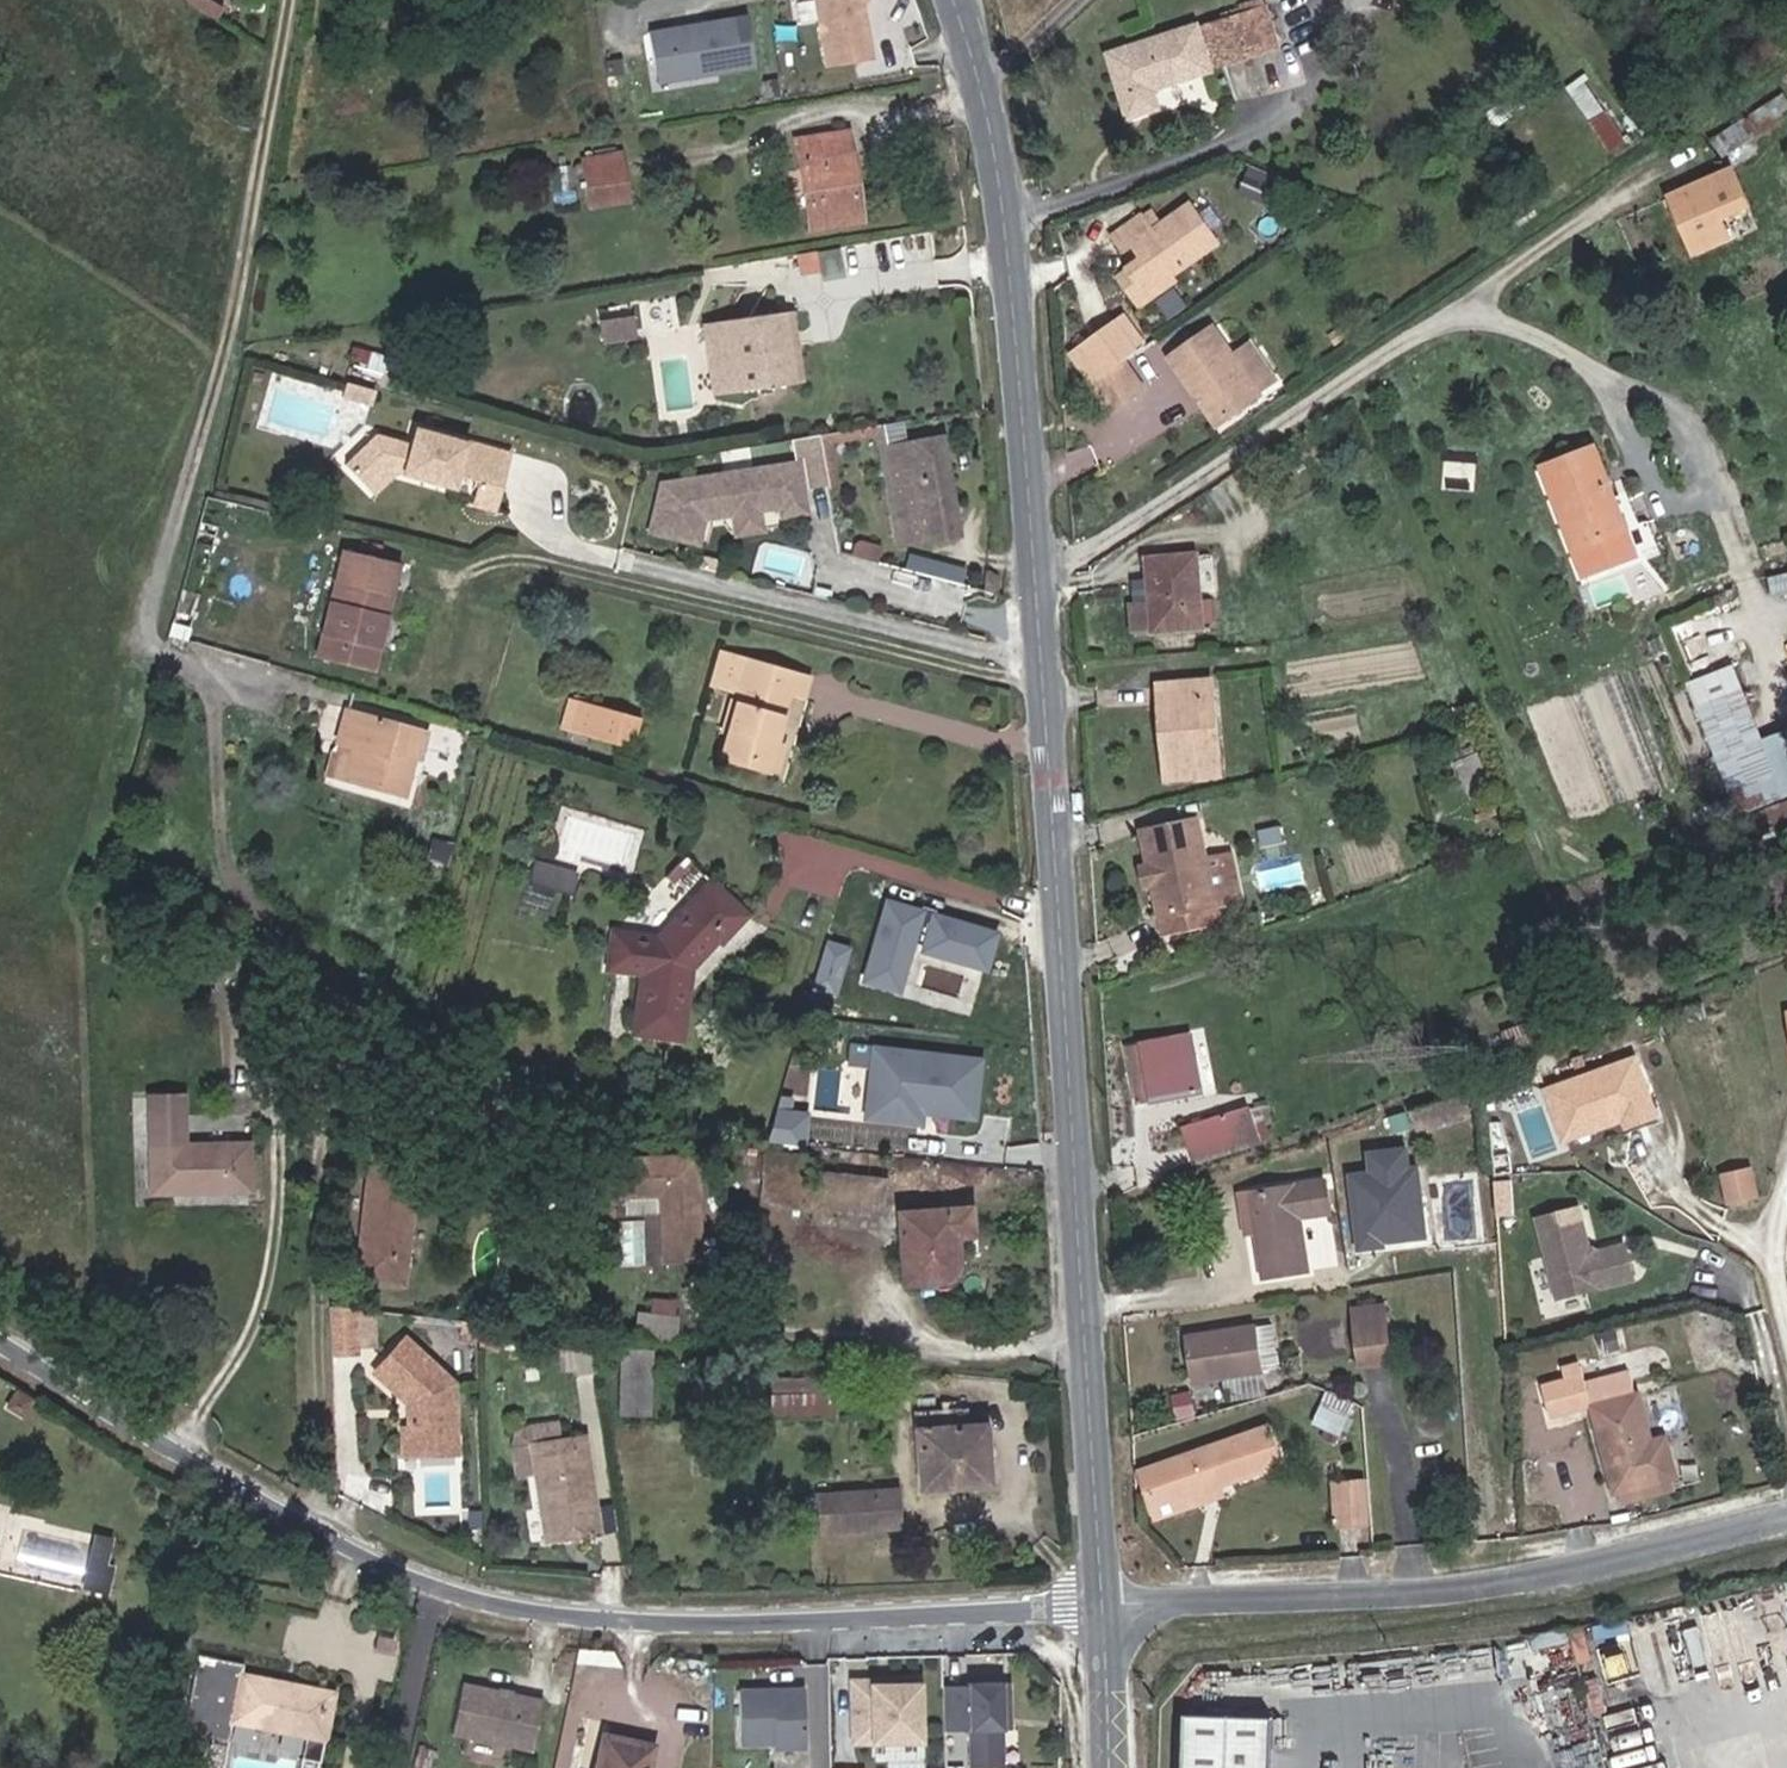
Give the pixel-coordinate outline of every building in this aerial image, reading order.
[(826,65),(872,56),(862,0),(814,0),(826,65)] [(1266,8),(1278,48),(1284,46),(1270,0),(1268,0),(1246,7),(1248,13),(1266,8)] [(1248,13),(1114,54),(1132,114),(1159,106),(1154,86),(1278,48),(1266,8),(1248,13)] [(753,60),(744,12),(699,20),(701,28),(680,32),(679,24),(647,30),(653,61),(670,58),(673,75),(753,60)] [(673,75),(670,58),(653,61),(656,78),(673,75)] [(1786,114),(1786,98),(1782,91),(1713,143),(1725,159),(1786,114)] [(1592,136),(1611,164),(1630,152),(1610,122),(1592,136)] [(845,132),(797,140),(811,227),(859,218),(845,132)] [(618,153),(584,160),(590,204),(625,197),(621,173),(618,153)] [(1298,191),(1241,170),(1234,186),(1291,208),(1298,191)] [(1726,225),(1754,213),(1740,179),(1677,206),(1700,260),(1734,245),(1726,225)] [(1291,208),(1234,186),(1231,194),(1288,217),(1291,208)] [(1215,242),(1187,206),(1149,233),(1139,218),(1106,242),(1116,256),(1133,244),(1147,264),(1131,276),(1146,295),(1215,242)] [(836,268),(833,251),(814,254),(817,271),(836,268)] [(1146,295),(1131,276),(1123,282),(1137,302),(1146,295)] [(673,329),(668,301),(646,305),(651,333),(673,329)] [(1066,344),(1086,379),(1149,342),(1129,308),(1066,344)] [(786,348),(780,310),(704,323),(708,349),(733,344),(741,389),(802,379),(797,346),(786,348)] [(784,331),(786,348),(797,346),(794,329),(784,331)] [(1210,330),(1171,360),(1203,401),(1208,397),(1213,404),(1208,407),(1223,426),(1281,381),(1252,344),(1232,358),(1210,330)] [(741,389),(733,344),(708,349),(715,393),(741,389)] [(373,382),(379,360),(352,352),(345,374),(373,382)] [(1148,392),(1128,363),(1094,387),(1114,415),(1148,392)] [(357,400),(362,385),(346,380),(341,396),(357,400)] [(369,403),(373,388),(362,385),(357,400),(369,403)] [(342,463),(364,485),(385,466),(399,470),(410,474),(411,468),(420,471),(419,476),(454,486),(458,472),(479,479),(472,504),(495,510),(512,452),(466,438),(466,440),(414,425),(409,442),(374,431),(342,463)] [(823,451),(821,435),(802,438),(805,454),(823,451)] [(901,543),(959,533),(942,437),(883,447),(901,543)] [(805,454),(794,455),(795,461),(804,508),(832,503),(823,451),(805,454)] [(1588,577),(1642,555),(1631,529),(1628,530),(1597,451),(1554,468),(1574,523),(1568,525),(1588,577)] [(795,461),(660,485),(648,531),(695,543),(702,518),(706,510),(716,508),(724,514),(774,506),(775,513),(804,508),(795,461)] [(385,466),(364,485),(373,495),(399,470),(385,466)] [(653,492),(659,471),(646,467),(640,489),(653,492)] [(341,553),(320,646),(375,658),(396,565),(341,553)] [(715,570),(717,561),(694,556),(692,565),(715,570)] [(1198,556),(1149,559),(1153,597),(1133,599),(1136,631),(1204,625),(1198,556)] [(802,697),(808,677),(720,651),(711,684),(739,691),(721,752),(777,767),(784,742),(774,739),(788,692),(802,697)] [(1737,661),(1688,681),(1698,704),(1746,685),(1737,661)] [(1221,774),(1213,681),(1164,686),(1172,777),(1221,774)] [(1766,736),(1746,685),(1698,704),(1732,791),(1781,772),(1766,736)] [(636,720),(567,704),(561,730),(631,746),(636,720)] [(426,732),(346,710),(337,741),(354,746),(345,779),(403,795),(412,759),(418,760),(426,732)] [(1766,736),(1781,772),(1732,791),(1741,812),(1786,794),(1786,727),(1766,736)] [(1480,795),(1492,790),(1478,756),(1465,761),(1480,795)] [(1220,921),(1216,899),(1210,867),(1201,821),(1145,831),(1165,932),(1220,921)] [(671,878),(690,859),(684,853),(665,872),(671,878)] [(1210,867),(1216,899),(1236,894),(1230,863),(1210,867)] [(555,890),(560,871),(538,865),(533,884),(555,890)] [(578,876),(560,871),(555,890),(573,894),(578,876)] [(720,917),(730,926),(745,912),(711,879),(658,935),(614,929),(610,965),(644,971),(636,1031),(682,1036),(692,962),(702,951),(694,944),(720,917)] [(985,969),(997,925),(880,895),(858,981),(899,991),(910,950),(985,969)] [(721,936),(730,926),(720,917),(694,944),(702,951),(719,934),(721,936)] [(1778,1013),(1786,1045),(1786,1010),(1778,1013)] [(1545,1046),(1543,1040),(1538,1022),(1507,1031),(1514,1055),(1545,1046)] [(1138,1106),(1206,1094),(1194,1036),(1129,1047),(1138,1106)] [(845,1113),(922,1120),(923,1112),(977,1117),(982,1052),(868,1042),(865,1075),(848,1074),(845,1113)] [(1553,1079),(1573,1135),(1634,1114),(1659,1105),(1640,1049),(1553,1079)] [(477,1091),(466,1090),(463,1107),(474,1109),(477,1091)] [(247,1188),(246,1141),(182,1143),(180,1095),(148,1095),(151,1190),(247,1188)] [(1465,1095),(1437,1104),(1444,1125),(1471,1116),(1465,1095)] [(1437,1104),(1410,1114),(1417,1134),(1444,1125),(1437,1104)] [(1634,1114),(1636,1122),(1662,1113),(1659,1105),(1634,1114)] [(1198,1165),(1261,1142),(1249,1109),(1187,1130),(1198,1165)] [(805,1213),(815,1142),(773,1136),(763,1208),(805,1213)] [(885,1151),(815,1142),(805,1213),(874,1224),(885,1151)] [(1366,1166),(1348,1167),(1353,1246),(1423,1242),(1417,1142),(1365,1145),(1366,1166)] [(424,1151),(377,1144),(357,1274),(404,1282),(424,1151)] [(693,1257),(686,1157),(617,1161),(619,1195),(654,1193),(655,1212),(658,1260),(693,1257)] [(1757,1190),(1746,1160),(1721,1168),(1732,1199),(1757,1190)] [(1314,1270),(1306,1217),(1335,1212),(1331,1182),(1255,1192),(1268,1277),(1314,1270)] [(655,1212),(654,1193),(619,1195),(621,1214),(655,1212)] [(1584,1203),(1543,1213),(1562,1292),(1637,1275),(1629,1239),(1600,1245),(1593,1243),(1584,1203)] [(968,1209),(902,1214),(906,1279),(945,1277),(948,1275),(951,1273),(955,1268),(953,1233),(969,1231),(968,1209)] [(354,1341),(353,1306),(328,1303),(331,1351),(355,1350),(354,1341)] [(381,1340),(379,1309),(353,1306),(354,1341),(381,1340)] [(674,1341),(677,1317),(635,1313),(633,1336),(649,1338),(653,1339),(674,1341)] [(1392,1365),(1390,1316),(1356,1318),(1359,1367),(1392,1365)] [(586,1332),(548,1327),(544,1356),(583,1360),(586,1332)] [(403,1328),(370,1360),(414,1403),(414,1408),(405,1416),(405,1424),(408,1424),(412,1429),(412,1450),(454,1448),(449,1376),(403,1328)] [(1196,1378),(1269,1373),(1264,1331),(1193,1337),(1196,1378)] [(621,1335),(618,1415),(650,1415),(653,1339),(649,1338),(633,1336),(621,1335)] [(1619,1497),(1622,1496),(1631,1494),(1633,1504),(1679,1491),(1677,1481),(1681,1480),(1670,1441),(1655,1445),(1643,1397),(1639,1398),(1633,1376),(1589,1388),(1584,1371),(1566,1376),(1569,1385),(1545,1392),(1553,1422),(1595,1411),(1619,1497)] [(768,1412),(832,1417),(835,1381),(771,1375),(768,1412)] [(38,1388),(22,1379),(13,1394),(29,1404),(38,1388)] [(1354,1403),(1329,1392),(1316,1423),(1340,1434),(1354,1403)] [(968,1405),(916,1410),(921,1488),(989,1483),(985,1421),(969,1422),(968,1405)] [(401,1450),(412,1450),(412,1429),(408,1424),(405,1424),(399,1424),(401,1450)] [(572,1426),(522,1435),(538,1532),(557,1529),(556,1525),(562,1525),(563,1528),(588,1524),(572,1426)] [(1157,1510),(1226,1486),(1284,1466),(1271,1428),(1143,1471),(1157,1510)] [(1231,1499),(1226,1486),(1157,1510),(1162,1523),(1231,1499)] [(1367,1525),(1365,1487),(1341,1488),(1343,1527),(1367,1525)] [(897,1526),(894,1490),(820,1494),(823,1530),(897,1526)] [(1633,1504),(1631,1494),(1622,1496),(1625,1506),(1633,1504)] [(245,1668),(198,1660),(186,1739),(231,1746),(235,1726),(309,1737),(305,1760),(325,1763),(336,1693),(243,1678),(245,1668)] [(540,1749),(551,1699),(470,1682),(459,1732),(540,1749)] [(933,1694),(907,1693),(907,1698),(895,1697),(895,1693),(895,1691),(867,1690),(865,1750),(930,1753),(933,1694)] [(947,1745),(971,1744),(971,1767),(1006,1767),(1006,1744),(1005,1697),(970,1697),(970,1700),(946,1700),(947,1745)] [(1184,1712),(1182,1767),(1267,1767),(1268,1714),(1184,1712)] [(744,1718),(746,1751),(780,1750),(780,1755),(810,1754),(809,1715),(786,1716),(783,1719),(776,1720),(776,1717),(744,1718)] [(171,1753),(174,1737),(162,1735),(160,1751),(171,1753)] [(657,1748),(605,1737),(598,1767),(652,1767),(657,1748)] [(478,1740),(476,1753),(505,1758),(508,1744),(478,1740)]
